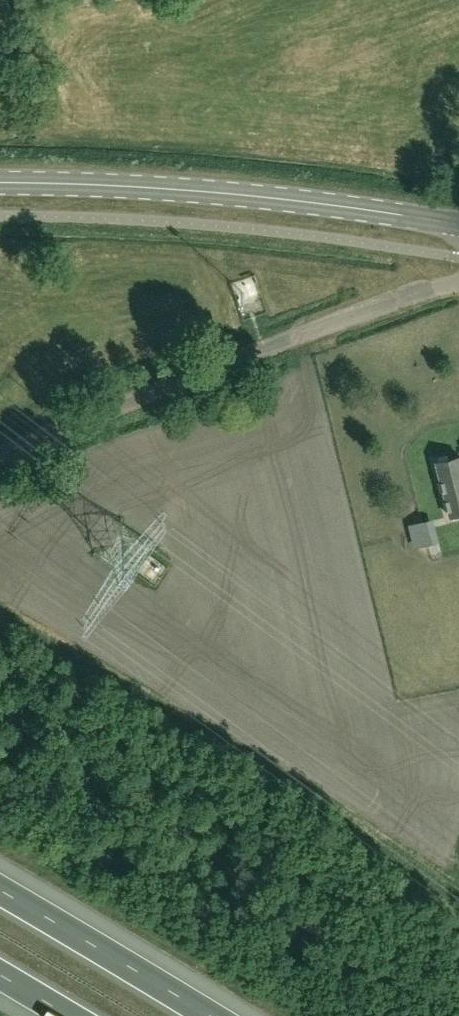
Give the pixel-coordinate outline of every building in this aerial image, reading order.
[(253,287),(257,302),(270,298),(265,283),(253,287)] [(438,462),(447,495),(453,517),(458,515),(458,457),(438,462)]
